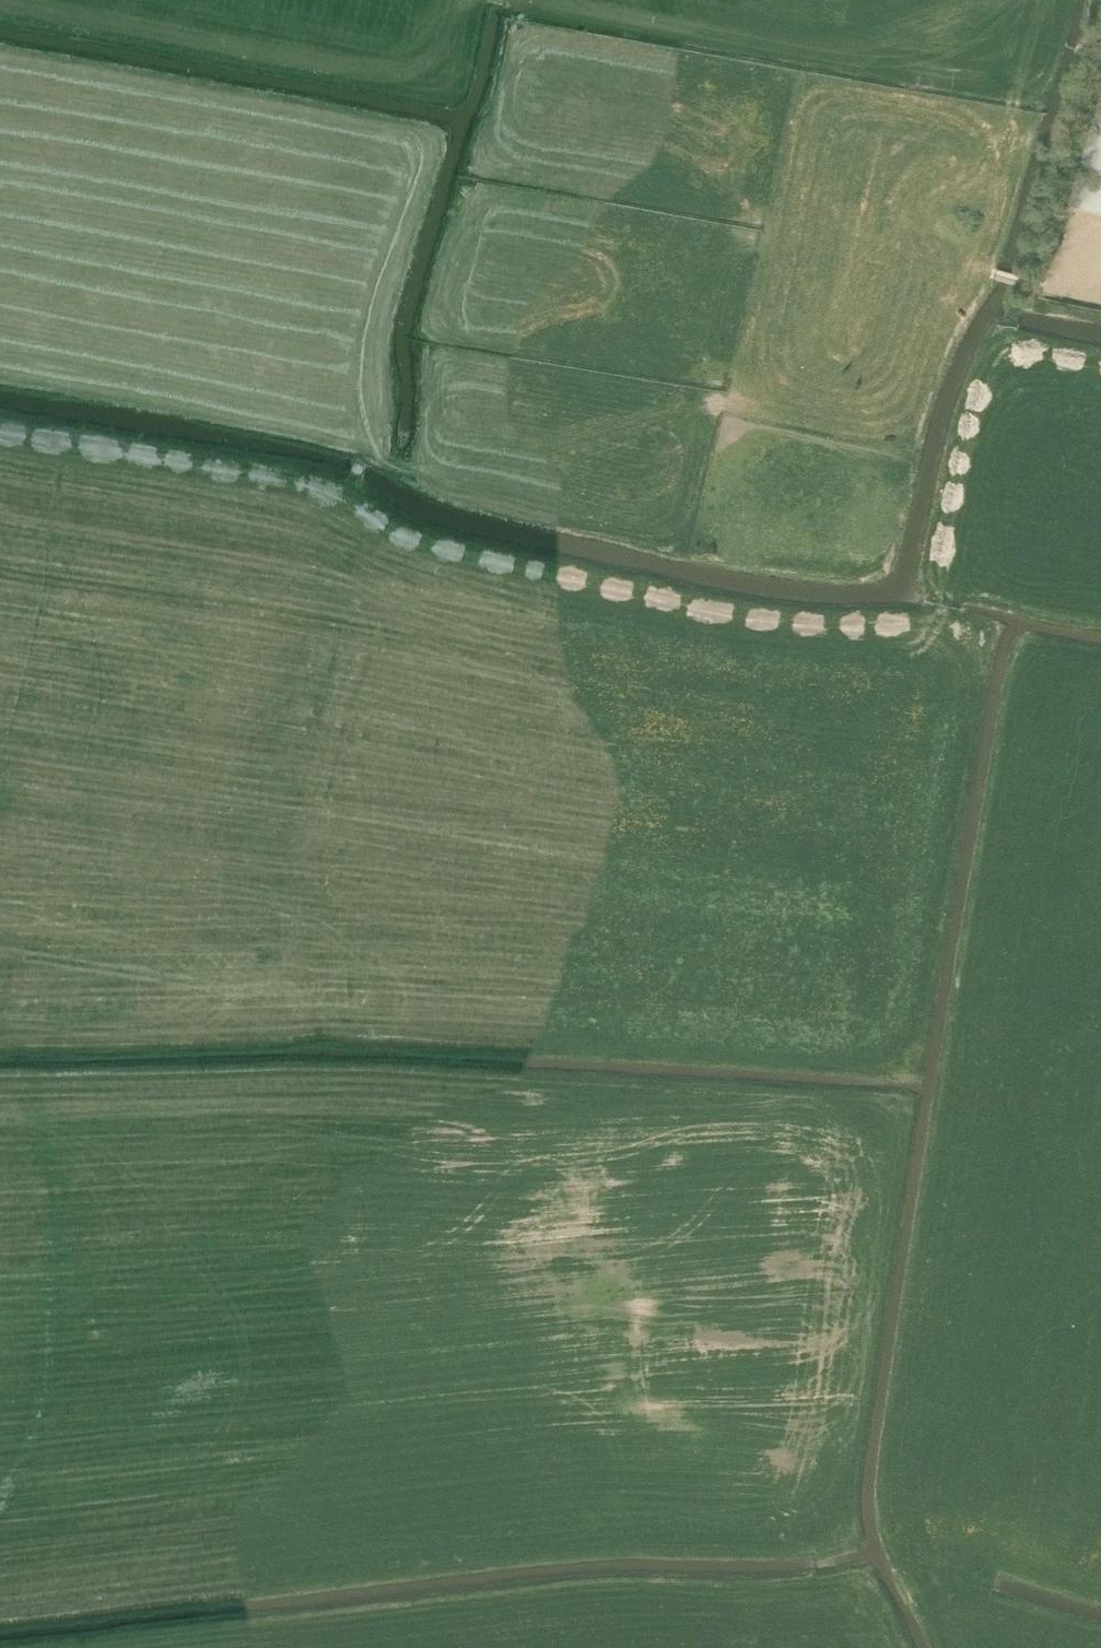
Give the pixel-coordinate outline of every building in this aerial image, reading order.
[(1069,202),(1100,212),(1100,93),(1069,202)]
